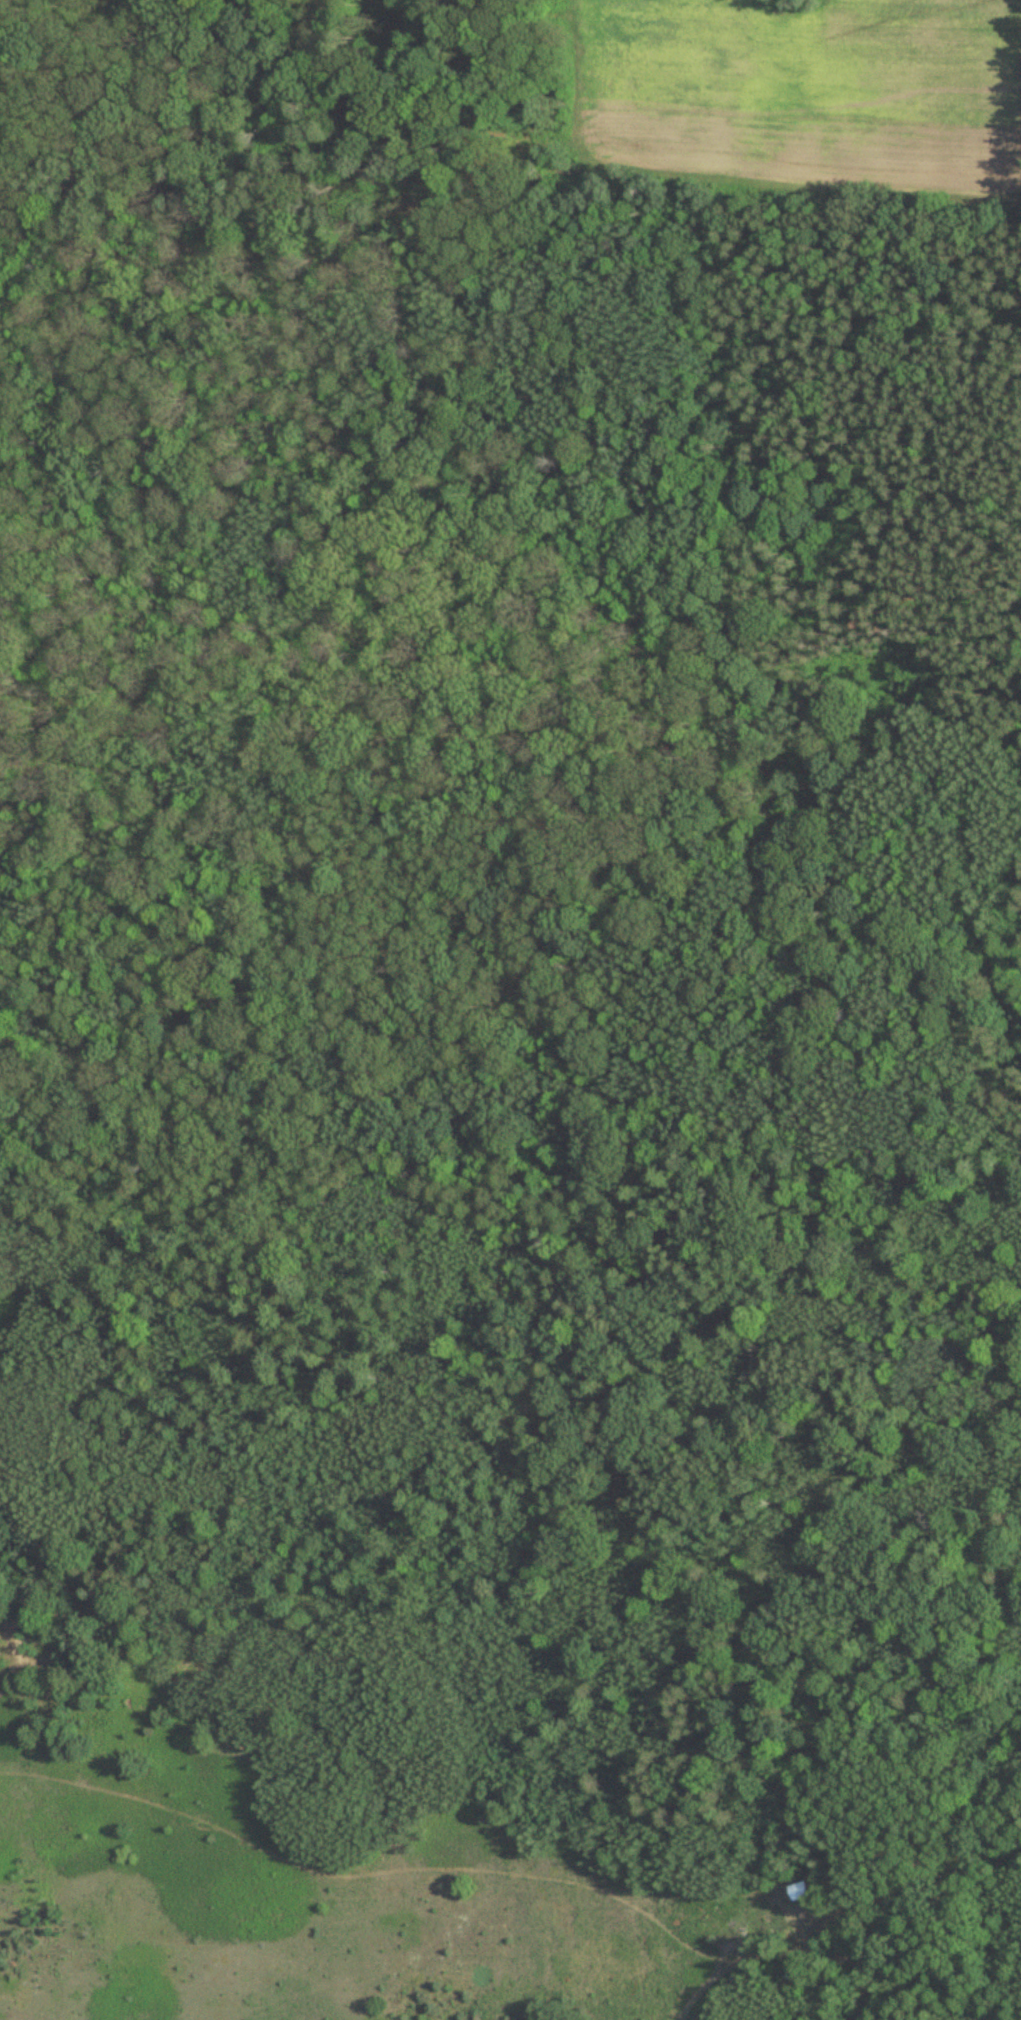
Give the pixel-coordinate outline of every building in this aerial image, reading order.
[(789,1901),(808,1896),(804,1881),(786,1885),(789,1901)]
